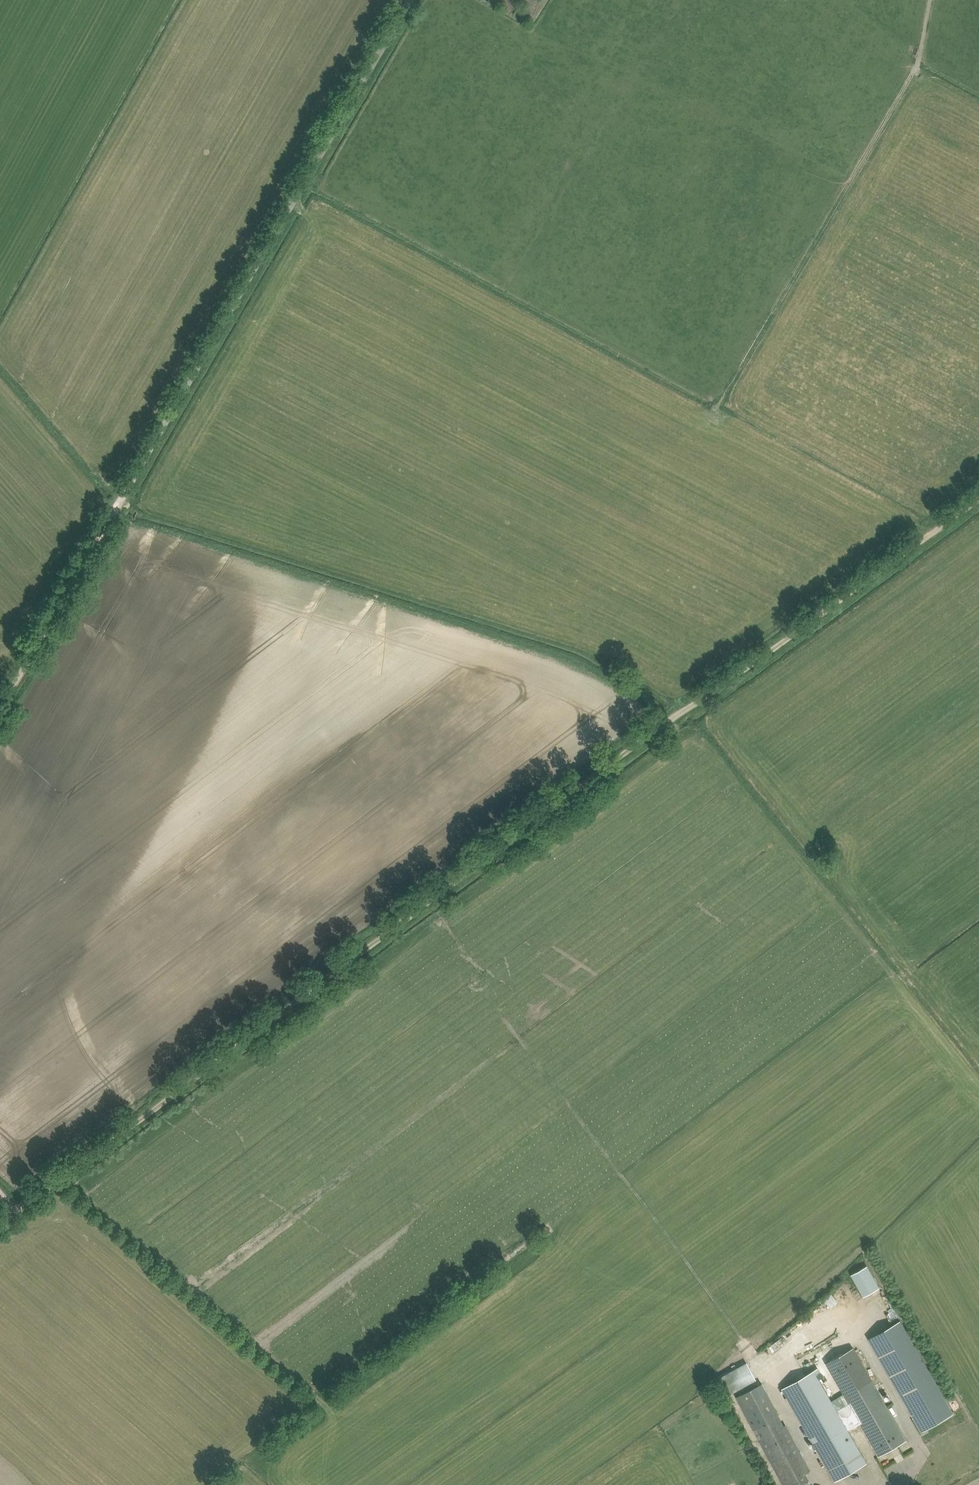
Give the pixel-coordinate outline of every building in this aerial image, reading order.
[(868,1338),(922,1431),(954,1413),(900,1320),(868,1338)] [(826,1363),(849,1403),(860,1422),(879,1456),(906,1440),(853,1347),(826,1363)] [(867,1462),(848,1429),(837,1410),(814,1370),(781,1388),(782,1390),(780,1391),(785,1398),(786,1397),(835,1481),(867,1462)] [(754,1430),(783,1484),(798,1484),(808,1479),(805,1474),(810,1471),(787,1427),(785,1428),(779,1417),(761,1383),(736,1397),(754,1430)] [(849,1403),(837,1410),(848,1429),(860,1422),(849,1403)]
